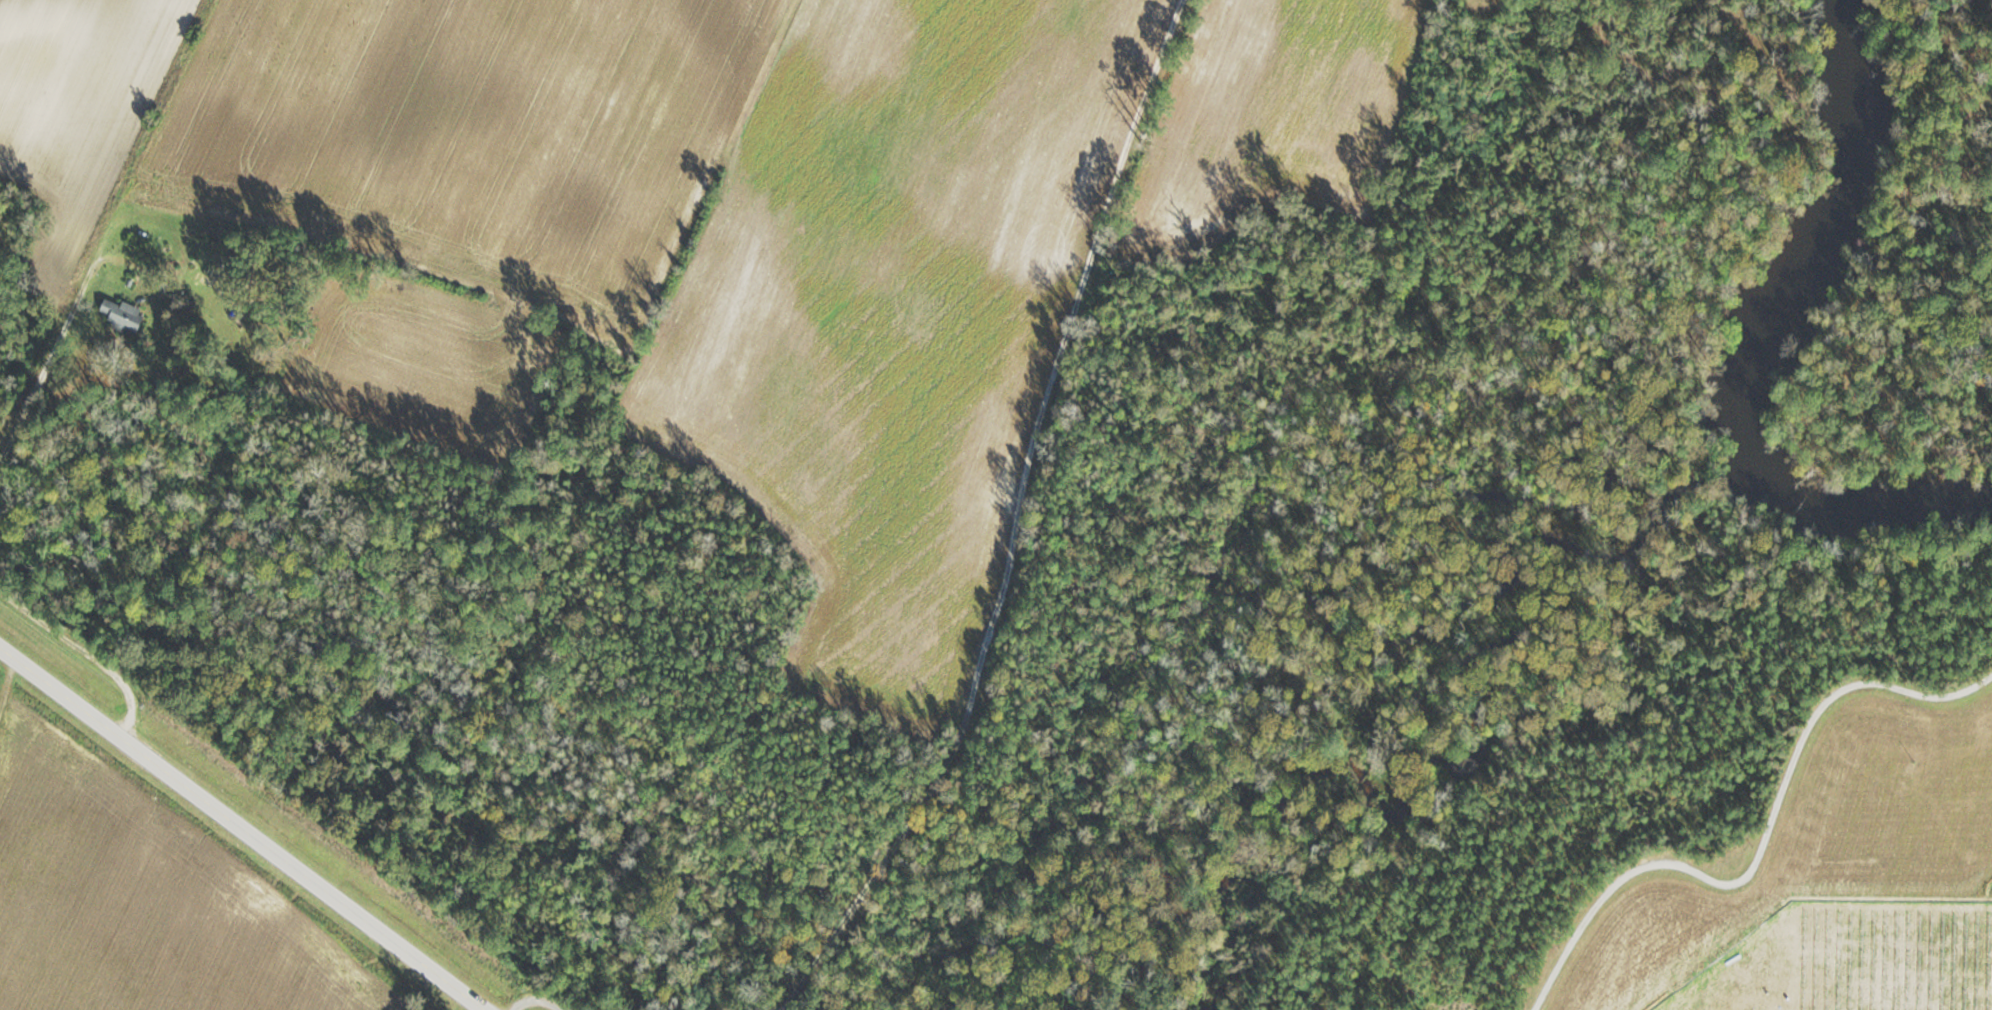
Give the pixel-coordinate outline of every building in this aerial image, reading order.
[(113,326),(137,335),(147,311),(123,301),(122,303),(106,297),(100,311),(117,318),(113,326)]
